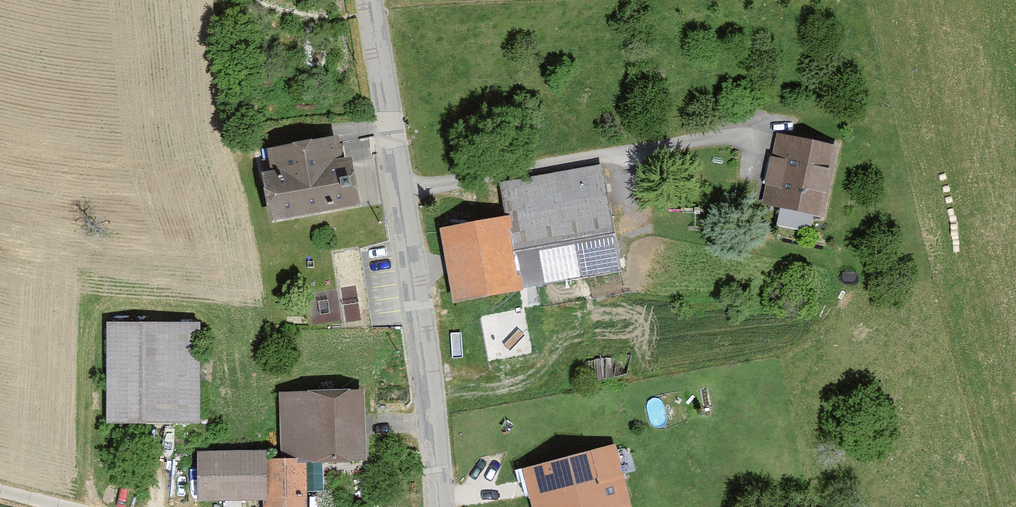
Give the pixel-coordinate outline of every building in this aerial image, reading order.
[(840,147),(777,133),(762,205),(824,219),(840,147)] [(271,222),(361,207),(352,158),(343,160),(339,137),(267,150),(271,172),(262,174),(271,222)] [(602,166),(501,183),(508,218),(522,290),(623,275),(602,166)] [(508,218),(440,230),(453,303),(522,290),(508,218)] [(199,323),(107,326),(110,425),(203,423),(199,323)] [(624,355),(585,361),(590,385),(629,377),(624,355)] [(280,393),(281,450),(197,453),(198,502),(263,503),(264,506),(307,506),(307,464),(368,461),(364,391),(280,393)] [(616,445),(522,470),(532,506),(632,506),(616,445)]
